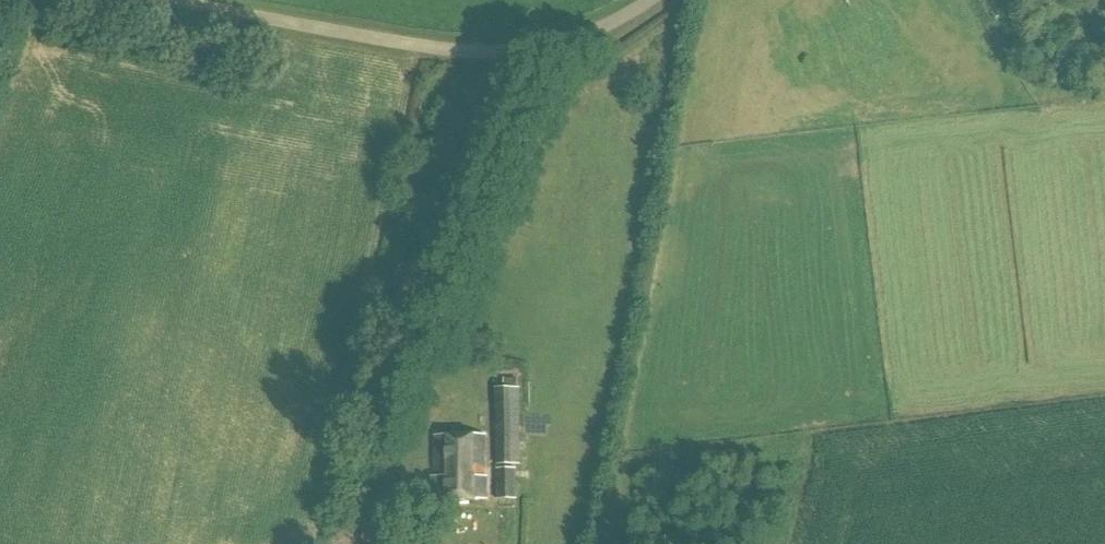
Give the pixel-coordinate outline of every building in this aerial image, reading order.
[(496,387),(496,464),(520,464),(520,388),(496,387)] [(434,436),(435,477),(432,477),(432,500),(487,499),(487,476),(485,476),(485,436),(434,436)] [(497,500),(500,500),(500,508),(514,508),(514,500),(517,500),(516,468),(496,469),(497,500)]
